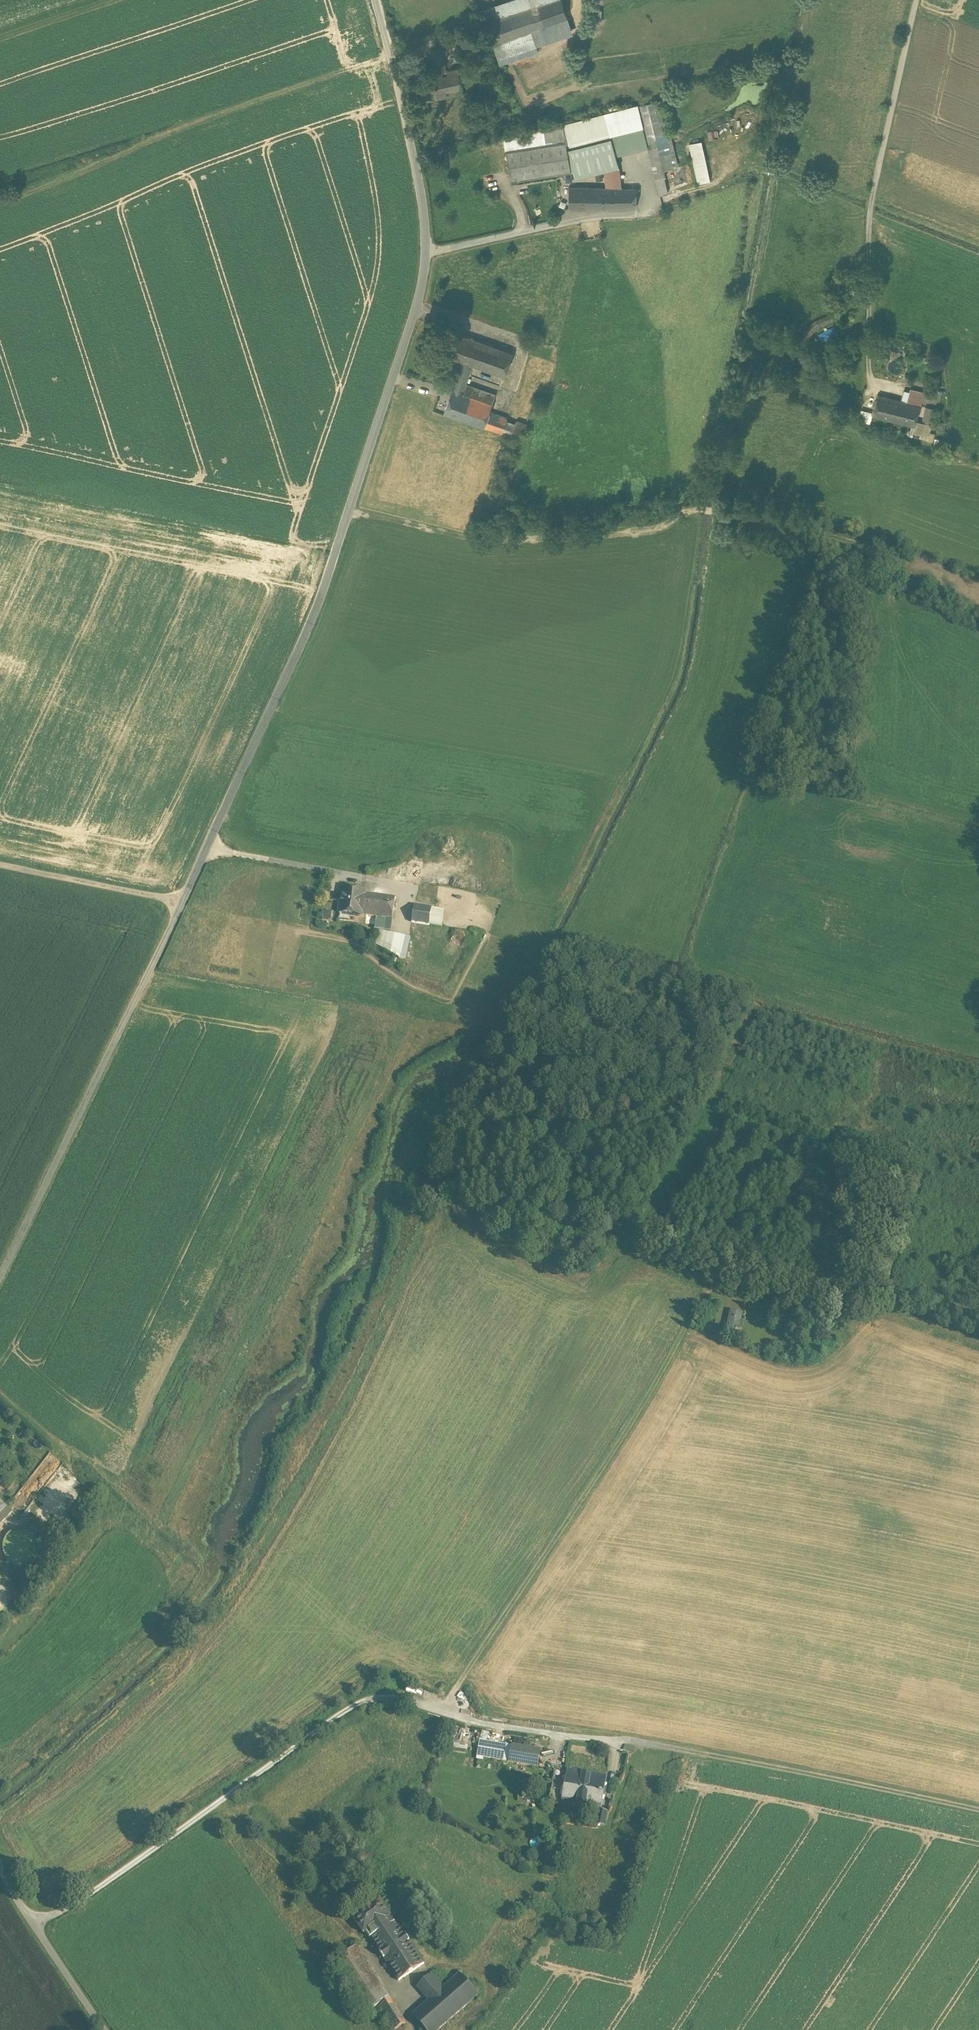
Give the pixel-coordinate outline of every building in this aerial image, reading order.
[(552,0),(509,0),(481,10),(486,23),(552,0)] [(568,18),(562,0),(552,0),(486,23),(493,44),(531,31),(568,18)] [(531,31),(535,42),(572,29),(568,18),(531,31)] [(535,42),(531,31),(493,44),(498,59),(536,46),(535,42)] [(430,50),(435,73),(447,70),(442,47),(430,50)] [(425,102),(463,93),(458,67),(447,70),(435,73),(420,76),(425,102)] [(648,147),(660,195),(669,193),(663,170),(679,167),(663,100),(638,105),(645,131),(648,147)] [(645,131),(638,105),(563,125),(566,139),(570,153),(612,142),(611,139),(645,131)] [(563,125),(504,136),(506,149),(566,139),(563,125)] [(616,155),(648,147),(645,131),(611,139),(612,142),(613,142),(616,155)] [(566,139),(506,149),(512,180),(573,170),(570,153),(566,139)] [(698,183),(711,180),(702,140),(690,143),(698,183)] [(613,142),(612,142),(570,153),(573,170),(575,178),(604,170),(620,167),(616,155),(613,142)] [(621,188),(620,167),(604,170),(607,187),(607,188),(621,188)] [(589,186),(569,187),(570,209),(636,207),(637,188),(621,188),(607,188),(607,187),(589,186)] [(835,325),(818,334),(822,342),(839,333),(835,325)] [(470,337),(450,330),(443,353),(463,360),(470,337)] [(513,352),(470,337),(463,360),(473,364),(506,375),(513,352)] [(473,364),(463,360),(453,389),(463,392),(466,384),(473,364)] [(496,394),(466,384),(463,392),(493,402),(496,394)] [(907,402),(921,405),(925,391),(911,388),(910,391),(907,401),(907,402)] [(463,392),(453,389),(445,413),(485,426),(490,411),(493,402),(463,392)] [(907,401),(910,391),(905,389),(902,400),(907,401)] [(902,400),(879,394),(873,414),(888,418),(915,425),(917,420),(921,405),(907,402),(907,401),(902,400)] [(923,421),(917,420),(915,425),(912,435),(928,439),(935,409),(926,407),(923,421)] [(485,426),(503,432),(508,417),(490,411),(485,426)] [(527,424),(508,417),(503,432),(522,439),(527,424)] [(374,916),(377,895),(365,893),(365,892),(343,889),(339,912),(362,915),(362,914),(366,915),(374,916)] [(396,897),(377,895),(374,916),(387,918),(392,919),(396,897)] [(432,908),(414,905),(412,922),(430,925),(432,908)] [(445,910),(432,908),(430,925),(442,926),(445,910)] [(374,916),(366,915),(365,923),(376,925),(377,916),(374,916)] [(387,918),(377,916),(376,925),(375,929),(385,930),(387,918)] [(464,941),(467,932),(457,928),(454,938),(464,941)] [(409,938),(378,932),(376,945),(405,957),(409,938)] [(743,1313),(731,1310),(727,1329),(739,1332),(743,1313)] [(12,1512),(6,1507),(0,1513),(0,1524),(12,1512)] [(12,1531),(6,1536),(3,1543),(3,1551),(6,1558),(12,1563),(20,1565),(27,1564),(34,1560),(38,1554),(40,1546),(38,1539),(33,1533),(27,1529),(19,1528),(12,1531)] [(479,1740),(476,1756),(537,1766),(540,1750),(479,1740)] [(560,1757),(553,1756),(552,1761),(565,1763),(566,1753),(561,1752),(560,1757)] [(605,1777),(569,1771),(563,1798),(600,1804),(605,1777)] [(606,1810),(599,1809),(596,1823),(604,1824),(606,1810)] [(490,1815),(490,1821),(503,1820),(502,1813),(490,1815)] [(380,1898),(353,1916),(364,1932),(366,1931),(370,1937),(395,1921),(380,1898)] [(395,1921),(370,1937),(399,1980),(425,1962),(396,1920),(395,1921)] [(389,1996),(357,1946),(334,1962),(366,2012),(389,1996)] [(431,1973),(417,1986),(429,1999),(413,2014),(427,2029),(437,2029),(479,1994),(460,1972),(443,1987),(431,1973)] [(391,1999),(379,2005),(395,2029),(406,2022),(391,1999)]
